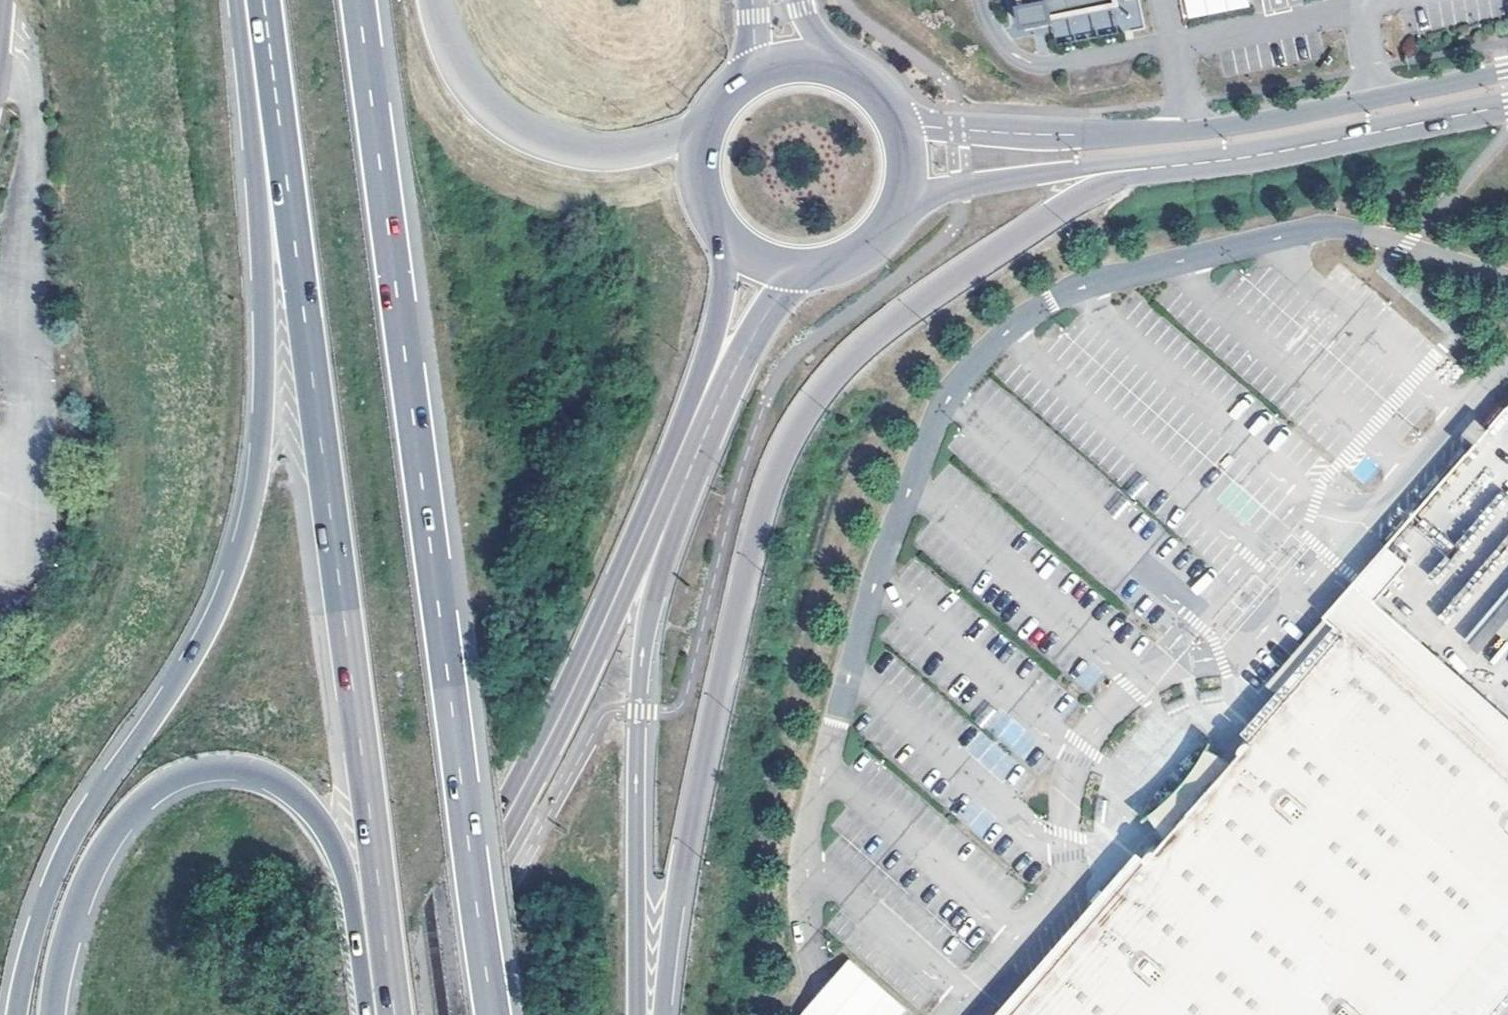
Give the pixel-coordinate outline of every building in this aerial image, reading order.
[(1024,13),(1020,14),(1023,33),(1052,28),(1051,24),(1119,10),(1117,0),(1021,0),(1024,13)] [(1426,605),(1478,653),(1494,635),(1507,642),(1507,504),(1499,514),(1483,506),(1500,521),(1489,532),(1499,541),(1483,573),(1480,577),(1475,572),(1469,578),(1459,569),(1426,605)] [(1385,543),(1354,579),(1376,597),(1407,562),(1385,543)] [(1461,732),(1389,668),(1419,634),(1376,597),(1354,579),(1325,613),(1344,629),(1287,696),(1233,760),(1225,768),(1215,762),(1203,755),(1201,757),(1198,762),(1196,765),(1193,769),(1190,773),(1186,778),(1182,782),(1179,786),(1175,791),(1170,795),(1166,799),(1162,803),(1158,806),(1167,817),(1174,826),(1167,835),(1009,1014),(1408,1014),(1507,900),(1507,773),(1461,732)] [(1344,629),(1325,613),(1269,681),(1287,696),(1344,629)] [(1487,695),(1419,634),(1389,668),(1461,732),(1469,721),(1487,695)] [(1025,733),(1004,715),(991,730),(1011,748),(1025,733)] [(979,732),(965,749),(989,768),(1003,752),(979,732)] [(1207,746),(1203,755),(1215,762),(1225,768),(1233,760),(1207,746)] [(1150,812),(1167,835),(1174,826),(1167,817),(1158,806),(1150,812)] [(1408,1014),(1455,1014),(1458,1012),(1462,1014),(1486,1014),(1507,990),(1507,900),(1408,1014)]
